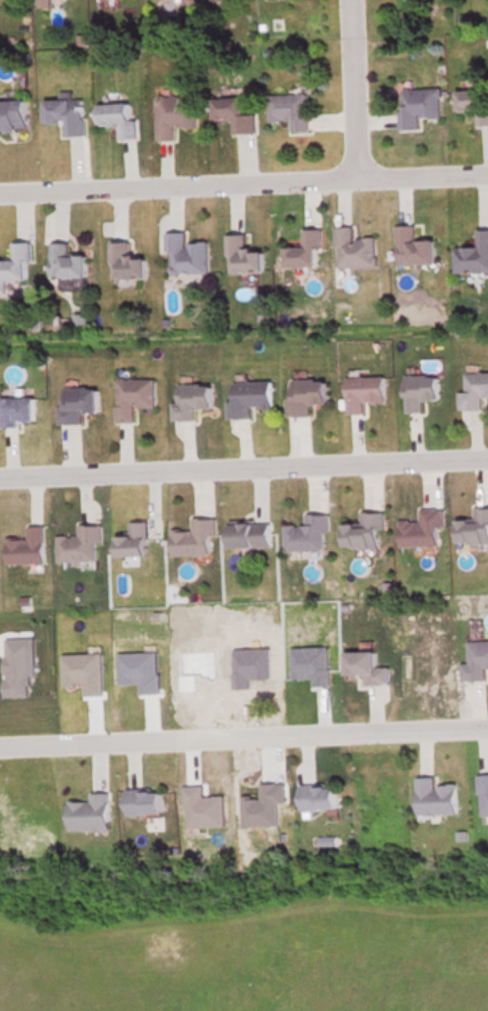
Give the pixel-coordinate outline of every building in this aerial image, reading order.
[(418,116),(440,116),(440,87),(399,87),(399,128),(418,128),(418,116)] [(487,124),(487,87),(455,88),(456,112),(475,112),(475,124),(487,124)] [(267,93),(268,119),(289,119),(290,132),(308,131),(307,93),(267,93)] [(195,95),(155,95),(155,139),(174,139),(174,126),(195,126),(195,95)] [(212,118),(231,118),(232,133),(255,132),(254,112),(242,112),(241,96),(211,97),(212,118)] [(42,97),(42,122),(61,122),(60,134),(82,135),(82,98),(42,97)] [(25,129),(25,99),(0,99),(0,129),(25,129)] [(136,137),(136,118),(131,118),(131,102),(95,102),(96,125),(116,124),(116,138),(136,137)] [(396,263),(433,263),(433,238),(415,238),(415,224),(396,224),(396,263)] [(376,266),(375,236),(353,236),(353,225),(335,225),(336,266),(376,266)] [(284,265),(314,264),(314,246),(322,246),(322,227),(302,228),(302,245),(284,245),(284,265)] [(476,228),(476,245),(454,246),(454,271),(487,271),(487,228),(476,228)] [(185,231),(167,231),(167,273),(208,273),(208,240),(185,240),(185,231)] [(262,249),(248,250),(248,233),(227,233),(228,272),(262,271),(262,249)] [(29,280),(28,240),(10,241),(11,258),(0,258),(0,280),(29,280)] [(110,240),(110,278),(144,278),(144,255),(128,255),(128,240),(110,240)] [(86,253),(68,253),(68,241),(49,241),(49,276),(86,276),(86,253)] [(458,409),(481,409),(481,397),(487,397),(487,371),(465,372),(465,391),(458,391),(458,409)] [(404,375),(404,411),(421,411),(421,399),(437,399),(437,375),(404,375)] [(383,376),(345,376),(345,412),(363,412),(363,401),(383,401),(383,376)] [(154,378),(115,378),(115,421),(133,421),(133,407),(154,407),(154,378)] [(309,415),(309,404),(323,404),(323,379),(286,379),(286,415),(309,415)] [(229,380),(228,417),(249,417),(250,405),(272,406),(273,381),(229,380)] [(171,419),(194,419),(194,407),(211,407),(211,384),(176,384),(176,402),(171,402),(171,419)] [(96,411),(96,386),(61,386),(61,423),(81,423),(81,411),(96,411)] [(0,396),(0,427),(18,427),(18,420),(34,420),(34,396),(0,396)] [(473,507),(473,519),(453,520),(454,543),(487,542),(487,506),(473,507)] [(397,546),(435,544),(434,526),(442,525),(442,507),(419,507),(419,520),(397,520),(397,546)] [(375,547),(375,529),(383,529),(383,510),(360,511),(360,523),(339,524),(340,548),(375,547)] [(283,551),(322,550),(322,530),(327,530),(327,513),(305,513),(305,524),(283,524),(283,551)] [(169,555),(207,554),(207,535),(214,535),(214,517),(191,517),(191,529),(169,530),(169,555)] [(147,521),(128,521),(128,535),(113,535),(113,556),(147,556),(147,521)] [(268,522),(224,523),(225,547),(269,547),(268,522)] [(101,541),(100,523),(77,523),(78,535),(56,535),(56,561),(94,561),(94,541),(101,541)] [(42,524),(26,524),(26,538),(4,538),(4,562),(42,562),(42,524)] [(468,641),(468,664),(460,664),(460,680),(485,680),(485,668),(487,668),(487,640),(468,641)] [(359,684),(388,683),(387,666),(373,667),(372,651),(342,652),(343,676),(359,675),(359,684)] [(415,777),(416,815),(457,814),(457,784),(435,785),(434,777),(415,777)] [(297,786),(298,810),(337,809),(336,785),(297,786)] [(162,789),(123,790),(123,816),(162,815),(162,789)] [(89,802),(65,802),(65,831),(108,831),(108,792),(89,792),(89,802)]
